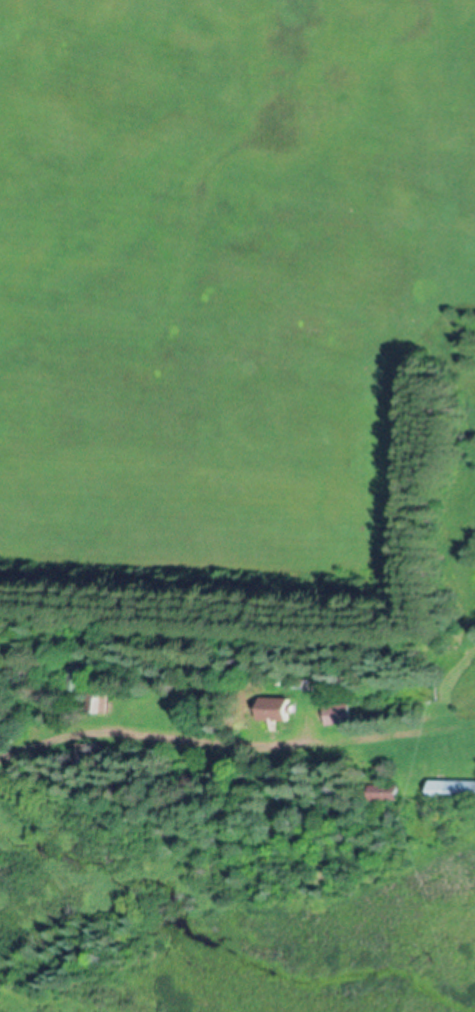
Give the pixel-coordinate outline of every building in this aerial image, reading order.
[(90,691),(90,715),(105,715),(105,691),(90,691)] [(292,703),(262,703),(262,725),(292,725),(292,703)] [(351,726),(349,706),(323,709),(325,729),(351,726)] [(430,784),(430,804),(474,804),(474,784),(430,784)] [(397,804),(397,787),(367,787),(367,804),(397,804)]
